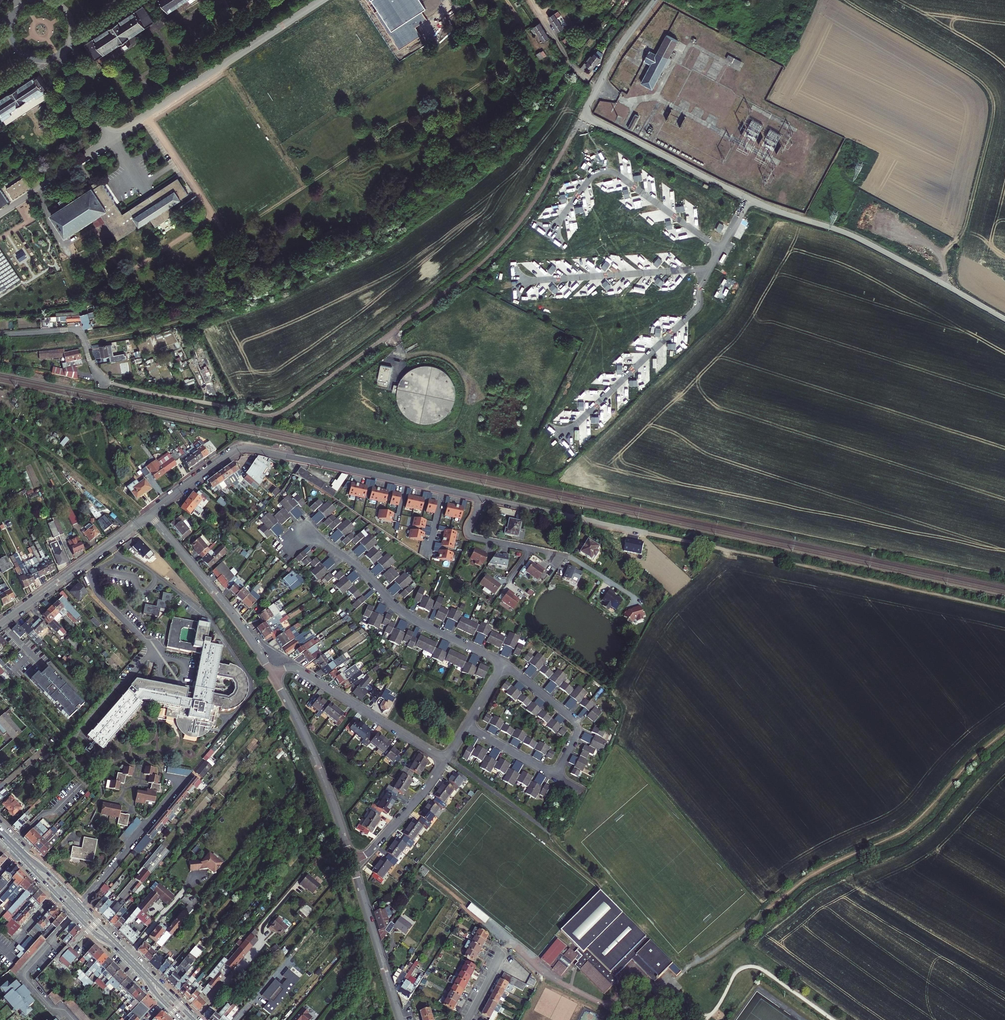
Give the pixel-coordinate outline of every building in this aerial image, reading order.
[(168,10),(185,0),(162,0),(168,10)] [(386,15),(391,12),(383,0),(376,0),(386,15)] [(96,58),(154,20),(143,4),(85,42),(96,58)] [(557,19),(558,18),(561,16),(558,12),(555,13),(549,17),(558,30),(563,28),(557,19)] [(549,37),(540,23),(536,25),(535,26),(544,40),(549,37)] [(656,55),(650,51),(644,62),(650,65),(640,83),(653,90),(678,40),(666,34),(656,55)] [(543,50),(536,55),(540,60),(547,55),(543,50)] [(584,61),(580,67),(583,69),(587,64),(592,68),(600,57),(595,53),(592,56),(591,55),(587,59),(589,61),(587,63),(584,61)] [(49,96),(43,88),(46,86),(43,82),(44,82),(39,75),(36,76),(35,75),(0,98),(0,117),(2,116),(7,124),(49,96)] [(594,113),(604,119),(618,119),(619,117),(624,120),(629,108),(616,102),(600,101),(594,113)] [(639,117),(635,115),(627,129),(631,131),(639,117)] [(13,200),(31,188),(24,177),(6,189),(13,200)] [(86,191),(66,205),(62,199),(57,202),(59,206),(61,204),(63,207),(51,214),(66,237),(101,214),(118,240),(140,226),(151,219),(156,226),(175,214),(170,206),(181,199),(181,198),(188,194),(178,178),(155,193),(156,195),(146,201),(145,200),(123,214),(115,202),(116,202),(103,183),(102,183),(100,179),(85,189),(86,191)] [(0,190),(0,208),(9,202),(1,189),(0,190)] [(720,222),(716,230),(721,232),(725,225),(720,222)] [(44,271),(36,257),(23,265),(25,269),(22,270),(19,266),(13,270),(0,246),(0,295),(44,271)] [(659,257),(653,264),(658,267),(664,261),(659,257)] [(607,260),(601,267),(606,271),(611,264),(607,260)] [(553,264),(548,271),(552,274),(558,267),(553,264)] [(658,277),(655,281),(661,287),(665,282),(658,277)] [(606,280),(602,284),(608,290),(612,286),(606,280)] [(553,284),(549,288),(555,294),(559,290),(553,284)] [(569,295),(575,289),(570,284),(566,289),(563,287),(562,288),(569,295)] [(537,288),(531,294),(537,299),(543,293),(537,288)] [(57,316),(59,316),(81,315),(88,312),(86,308),(81,309),(81,310),(80,311),(81,312),(57,313),(57,316)] [(81,315),(82,320),(83,322),(85,328),(92,326),(88,312),(81,315)] [(102,357),(110,355),(109,353),(112,352),(111,349),(109,350),(108,345),(101,347),(102,357)] [(110,355),(111,363),(121,361),(120,354),(110,355)] [(381,365),(376,387),(388,389),(392,367),(381,365)] [(455,387),(451,380),(448,375),(443,371),(436,367),(428,366),(422,366),(416,368),(411,371),(405,376),(400,385),(398,390),(398,396),(400,406),(404,413),(412,420),(420,423),(423,423),(429,423),(439,421),(443,419),(447,415),(453,407),(455,401),(456,395),(455,387)] [(189,368),(180,372),(184,380),(192,376),(189,368)] [(65,437),(59,445),(63,448),(69,440),(65,437)] [(191,445),(201,460),(209,454),(215,450),(209,442),(200,447),(197,449),(193,443),(191,445)] [(186,448),(191,455),(197,463),(201,460),(191,445),(186,448)] [(184,454),(192,466),(197,463),(191,455),(187,449),(182,452),(184,454)] [(173,462),(179,457),(174,451),(167,456),(174,466),(175,465),(173,462)] [(188,470),(192,466),(184,454),(182,455),(183,457),(180,459),(188,470)] [(167,456),(157,463),(164,473),(174,466),(167,456)] [(151,459),(154,462),(154,463),(153,464),(157,468),(154,470),(150,464),(143,470),(147,476),(150,473),(154,480),(164,473),(157,463),(153,457),(151,459)] [(256,458),(254,462),(262,467),(267,460),(256,458)] [(259,477),(264,468),(262,467),(254,462),(244,477),(245,478),(252,484),(254,486),(260,477),(259,477)] [(240,477),(231,465),(225,469),(233,480),(235,483),(239,486),(241,483),(243,481),(240,478),(240,477)] [(233,480),(225,469),(221,472),(230,485),(233,488),(234,488),(230,482),(233,480)] [(231,490),(233,488),(230,485),(221,472),(216,476),(224,487),(227,484),(231,490)] [(224,487),(216,476),(211,479),(218,489),(221,493),(223,494),(224,494),(221,489),(224,487)] [(262,479),(260,477),(254,486),(256,488),(262,479)] [(252,484),(245,478),(243,481),(249,487),(252,484)] [(218,489),(211,479),(205,483),(211,492),(216,488),(217,490),(218,489)] [(144,480),(139,485),(136,482),(128,489),(137,500),(146,493),(147,494),(151,490),(144,480)] [(367,482),(365,488),(366,488),(373,490),(374,490),(375,484),(367,482)] [(347,484),(342,491),(347,492),(346,496),(364,500),(366,488),(365,488),(347,484)] [(387,493),(387,496),(392,497),(393,494),(395,495),(396,488),(388,487),(386,493),(387,493)] [(273,499),(279,493),(275,490),(269,495),(273,499)] [(374,490),(373,490),(371,501),(385,504),(387,496),(387,493),(386,493),(374,490)] [(203,503),(204,501),(196,494),(194,496),(191,493),(185,500),(194,508),(200,500),(203,503)] [(395,495),(393,494),(392,497),(390,506),(399,508),(401,496),(395,495)] [(425,501),(424,504),(429,505),(429,502),(432,503),(433,497),(424,495),(423,501),(425,501)] [(293,501),(294,502),(297,505),(301,509),(305,505),(297,497),(293,501)] [(284,511),(287,514),(288,515),(289,514),(296,522),(302,517),(295,509),(296,508),(295,507),(293,503),(287,498),(279,505),(284,511)] [(411,498),(409,498),(408,500),(406,509),(422,513),(424,504),(425,501),(423,501),(411,498)] [(218,499),(215,503),(221,508),(224,503),(218,499)] [(185,500),(179,508),(191,517),(193,514),(197,517),(198,515),(201,518),(203,514),(194,508),(185,500)] [(314,514),(318,510),(321,507),(322,506),(318,502),(310,510),(314,514)] [(432,503),(429,502),(429,505),(427,514),(435,516),(438,504),(432,503)] [(450,507),(448,506),(448,509),(446,518),(462,521),(464,513),(466,513),(468,504),(463,503),(462,509),(450,507)] [(336,512),(328,504),(323,509),(319,512),(320,514),(312,521),(317,527),(325,520),(326,521),(327,520),(330,517),(336,512)] [(69,523),(71,527),(77,524),(68,509),(63,512),(69,523)] [(273,519),(275,520),(277,523),(281,527),(289,519),(286,515),(283,512),(282,511),(273,519)] [(393,516),(381,513),(379,522),(391,524),(393,516)] [(265,529),(268,532),(268,533),(270,532),(277,540),(283,534),(276,526),(277,526),(276,524),(273,521),(268,516),(260,523),(265,529)] [(181,523),(183,521),(179,517),(173,522),(173,521),(169,525),(182,540),(190,534),(181,523)] [(237,517),(235,520),(243,526),(245,524),(237,517)] [(336,522),(332,517),(332,518),(328,521),(324,525),(328,529),(330,528),(333,532),(337,528),(340,525),(342,524),(338,520),(336,522)] [(104,518),(96,523),(103,532),(110,527),(104,518)] [(51,524),(57,538),(61,536),(54,519),(50,521),(51,524)] [(192,531),(183,521),(181,523),(190,534),(192,531)] [(410,542),(422,545),(424,538),(430,540),(432,531),(426,530),(427,524),(415,521),(413,529),(422,531),(422,535),(412,533),(410,542)] [(339,529),(338,530),(339,531),(331,538),(337,544),(344,537),(345,539),(346,538),(349,535),(354,530),(347,522),(342,527),(339,529)] [(510,522),(508,533),(506,532),(505,538),(519,541),(522,525),(510,522)] [(57,538),(51,524),(46,526),(52,540),(57,538)] [(400,526),(391,524),(396,526),(395,533),(398,533),(399,528),(400,526)] [(88,526),(83,529),(85,532),(82,534),(85,538),(89,543),(98,536),(92,528),(91,528),(90,526),(88,526)] [(262,529),(258,533),(266,541),(270,537),(266,533),(263,530),(262,529)] [(42,536),(39,530),(33,533),(35,538),(42,536)] [(448,534),(445,533),(445,535),(442,548),(436,546),(434,554),(440,556),(439,562),(450,565),(452,557),(443,555),(444,550),(453,552),(456,536),(448,534)] [(343,543),(347,547),(353,542),(356,546),(361,542),(364,539),(365,538),(361,534),(355,539),(352,535),(351,536),(348,539),(343,543)] [(365,541),(362,544),(361,544),(362,545),(354,553),(360,559),(367,552),(368,553),(369,552),(372,549),(378,544),(371,536),(365,541)] [(206,548),(207,548),(198,538),(190,545),(196,552),(195,552),(197,555),(198,555),(201,558),(206,553),(208,550),(206,548)] [(71,557),(82,552),(76,539),(66,544),(71,557)] [(154,554),(140,540),(136,544),(135,544),(131,548),(137,553),(138,552),(143,558),(145,556),(149,560),(154,554)] [(31,543),(41,562),(48,575),(53,572),(46,558),(43,560),(34,541),(31,543)] [(277,541),(271,546),(284,560),(289,555),(277,541)] [(297,556),(303,546),(296,542),(290,552),(297,556)] [(602,548),(591,542),(584,555),(589,558),(589,559),(592,561),(594,560),(595,561),(597,557),(599,558),(601,554),(600,553),(602,548)] [(55,543),(48,546),(57,567),(64,564),(55,543)] [(48,575),(41,562),(40,563),(32,547),(28,549),(34,559),(43,577),(48,575)] [(200,559),(207,568),(224,554),(223,554),(225,552),(222,548),(212,556),(210,553),(207,555),(206,553),(201,558),(200,559)] [(306,559),(307,558),(306,557),(311,552),(308,549),(296,560),(300,564),(303,562),(306,559)] [(374,551),(371,553),(366,557),(374,565),(378,562),(381,559),(382,558),(375,550),(374,551)] [(475,551),(471,560),(471,562),(476,564),(475,567),(480,569),(481,567),(483,568),(488,558),(483,555),(483,556),(480,555),(480,554),(475,551)] [(32,583),(28,575),(26,576),(20,565),(19,566),(13,554),(11,555),(12,556),(27,588),(33,585),(32,583)] [(386,572),(387,571),(390,568),(395,563),(388,555),(382,560),(379,563),(378,564),(379,565),(372,572),(377,578),(385,571),(386,572)] [(23,590),(27,588),(12,556),(9,558),(14,567),(12,568),(23,590)] [(500,558),(496,557),(489,567),(496,568),(497,568),(507,570),(509,559),(503,558),(503,559),(500,559),(500,558)] [(2,574),(11,569),(5,559),(0,562),(0,570),(2,574)] [(34,559),(28,562),(37,580),(43,577),(34,559)] [(314,569),(315,568),(318,565),(319,564),(315,560),(312,564),(308,560),(304,563),(303,564),(307,568),(310,565),(314,569)] [(324,578),(327,575),(328,574),(327,573),(334,566),(329,560),(321,567),(320,566),(319,567),(316,570),(311,575),(318,583),(324,578)] [(28,562),(23,565),(28,575),(32,583),(37,580),(28,562)] [(231,580),(232,578),(221,563),(210,572),(216,579),(214,580),(220,586),(223,590),(223,589),(227,585),(229,583),(231,580)] [(533,566),(526,575),(538,583),(545,573),(540,569),(539,570),(537,569),(533,566)] [(391,570),(388,573),(384,577),(391,585),(396,581),(399,578),(400,577),(392,569),(391,570)] [(579,574),(578,575),(575,574),(576,572),(570,569),(567,576),(568,577),(566,581),(571,584),(572,582),(579,586),(583,576),(580,574),(579,574)] [(342,578),(343,578),(339,573),(334,578),(338,582),(339,581),(342,578)] [(351,586),(359,579),(353,573),(345,580),(344,579),(340,582),(335,588),(342,596),(348,591),(351,588),(352,587),(351,586)] [(292,579),(289,576),(287,577),(285,574),(281,578),(291,589),(298,583),(300,585),(304,582),(296,576),(292,579)] [(328,584),(333,579),(329,575),(328,576),(325,579),(324,580),(328,584)] [(395,598),(402,591),(403,592),(405,591),(408,588),(413,583),(406,575),(400,580),(397,582),(396,583),(397,585),(389,592),(395,598)] [(486,577),(479,587),(494,598),(501,588),(486,577)] [(227,585),(223,589),(232,598),(238,592),(240,589),(242,588),(235,583),(236,582),(232,579),(231,580),(229,583),(227,585)] [(87,592),(78,584),(69,593),(78,602),(87,592)] [(257,584),(246,595),(239,604),(246,611),(257,599),(253,595),(260,588),(257,584)] [(0,587),(0,592),(7,605),(12,601),(3,585),(0,587)] [(360,597),(361,596),(353,588),(352,589),(349,592),(348,593),(355,601),(357,600),(360,597)] [(238,592),(232,598),(239,604),(246,595),(240,589),(238,592)] [(410,589),(409,589),(406,592),(402,596),(405,600),(414,593),(410,589)] [(424,591),(419,589),(409,610),(413,612),(417,603),(418,603),(419,602),(421,598),(424,591)] [(68,603),(64,599),(67,597),(60,591),(57,594),(60,597),(57,600),(73,617),(75,615),(69,608),(66,606),(68,603)] [(361,598),(358,601),(352,607),(356,611),(373,594),(371,592),(363,599),(362,598),(361,598)] [(610,592),(603,603),(606,606),(603,609),(609,613),(612,610),(617,613),(623,604),(622,603),(622,602),(621,600),(619,601),(618,600),(617,600),(616,599),(615,596),(610,592)] [(667,601),(670,597),(663,592),(661,596),(667,601)] [(509,593),(501,603),(513,613),(520,604),(513,599),(514,598),(509,593)] [(165,603),(169,604),(170,596),(162,594),(160,602),(156,601),(154,608),(143,606),(142,615),(156,617),(158,609),(163,610),(165,603)] [(423,599),(421,603),(418,607),(429,612),(431,608),(433,603),(433,602),(423,597),(423,599)] [(447,612),(439,608),(443,600),(438,598),(435,604),(432,609),(432,610),(433,611),(429,620),(432,621),(434,619),(442,622),(445,617),(446,613),(447,612)] [(73,617),(57,600),(51,606),(61,616),(64,612),(74,622),(76,620),(73,617)] [(370,614),(368,618),(365,624),(375,629),(378,623),(380,619),(381,617),(379,617),(384,607),(377,604),(372,613),(371,613),(370,614)] [(61,616),(51,606),(46,611),(56,621),(61,616)] [(371,608),(366,606),(361,616),(366,618),(367,617),(369,613),(371,608)] [(257,616),(263,624),(267,621),(274,616),(268,608),(257,616)] [(633,626),(635,622),(637,622),(638,624),(643,623),(643,620),(646,619),(645,616),(643,616),(641,609),(633,612),(629,614),(628,615),(627,614),(625,618),(626,619),(625,620),(633,626)] [(456,624),(456,623),(458,619),(460,614),(450,610),(448,614),(446,618),(446,619),(447,619),(443,629),(450,632),(455,623),(456,624)] [(56,621),(46,611),(42,615),(45,618),(45,620),(48,623),(57,631),(59,629),(64,634),(66,632),(56,621)] [(387,635),(388,634),(389,630),(392,625),(387,622),(390,617),(385,614),(382,619),(380,623),(380,625),(385,627),(382,633),(387,635)] [(87,618),(95,626),(98,623),(90,615),(87,618)] [(30,619),(25,623),(32,629),(38,635),(47,626),(40,618),(34,623),(30,619)] [(166,642),(165,648),(199,654),(192,689),(189,688),(182,687),(181,688),(179,690),(176,691),(173,690),(171,698),(154,695),(155,693),(136,689),(134,692),(129,687),(90,734),(89,733),(85,738),(100,752),(105,747),(104,746),(140,705),(138,703),(141,701),(147,702),(147,704),(162,706),(162,708),(166,709),(165,713),(165,712),(164,715),(165,715),(165,718),(170,719),(170,717),(174,717),(174,719),(176,720),(175,723),(177,723),(177,728),(181,729),(180,732),(183,733),(183,736),(196,738),(197,734),(202,735),(202,733),(205,733),(206,728),(208,729),(209,726),(214,727),(217,708),(219,709),(218,711),(222,711),(226,711),(231,709),(235,707),(238,705),(240,703),(242,700),(243,699),(245,694),(245,691),(246,688),(246,686),(245,682),(244,679),(242,676),(240,673),(237,670),(236,669),(231,666),(228,665),(227,665),(226,667),(216,665),(218,652),(219,648),(207,645),(207,641),(204,640),(207,625),(170,618),(169,625),(168,625),(165,642),(166,642)] [(276,623),(273,624),(271,626),(258,635),(262,640),(263,639),(265,641),(270,637),(273,640),(274,639),(283,633),(278,625),(284,621),(282,618),(276,623)] [(460,619),(458,623),(456,629),(472,637),(475,631),(477,627),(477,626),(461,618),(460,619)] [(405,624),(398,620),(393,630),(392,629),(391,631),(390,635),(386,641),(396,646),(399,639),(401,635),(402,634),(400,633),(405,624)] [(254,630),(258,635),(271,626),(267,621),(263,624),(254,630)] [(25,623),(20,627),(26,633),(38,645),(43,640),(38,635),(32,629),(25,623)] [(20,627),(17,624),(12,629),(20,638),(26,633),(20,627)] [(486,638),(487,637),(489,633),(491,629),(480,624),(478,628),(477,632),(476,633),(477,634),(473,643),(480,647),(485,637),(486,638)] [(406,631),(403,636),(401,640),(401,642),(406,644),(404,647),(409,649),(411,645),(413,641),(414,640),(412,639),(417,630),(413,628),(410,634),(406,631)] [(292,640),(293,639),(287,631),(283,633),(274,639),(280,648),(292,640)] [(342,654),(363,639),(357,631),(336,646),(342,654)] [(504,640),(504,638),(499,636),(499,637),(491,633),(490,634),(488,638),(486,643),(494,647),(494,646),(499,649),(502,644),(504,640)] [(293,641),(281,649),(285,654),(295,647),(296,650),(302,646),(307,643),(301,634),(293,639),(292,640),(293,641)] [(509,634),(506,641),(504,645),(503,646),(504,646),(500,656),(507,659),(512,650),(513,651),(514,650),(516,646),(519,639),(509,634)] [(78,644),(69,635),(66,638),(75,647),(78,644)] [(429,655),(429,654),(431,650),(434,644),(418,636),(415,642),(413,646),(413,647),(429,655)] [(447,644),(440,640),(435,650),(434,649),(433,650),(431,655),(429,658),(439,663),(441,659),(443,655),(444,654),(442,653),(447,644)] [(523,648),(518,645),(517,646),(515,650),(513,655),(518,658),(523,648)] [(302,646),(296,650),(294,651),(297,655),(305,650),(302,646)] [(320,655),(313,646),(301,654),(307,663),(320,655)] [(320,669),(322,668),(333,660),(327,651),(311,662),(313,665),(316,663),(320,669)] [(448,651),(445,656),(443,660),(443,661),(459,669),(459,668),(461,664),(464,658),(448,651)] [(536,671),(537,669),(540,666),(544,660),(536,653),(531,659),(529,662),(527,664),(528,665),(522,673),(529,678),(535,670),(536,671)] [(471,674),(473,669),(474,668),(472,667),(477,658),(469,654),(465,664),(464,663),(463,664),(461,669),(459,673),(469,677),(471,674)] [(527,661),(530,658),(530,657),(526,654),(522,659),(526,662),(527,661)] [(66,665),(70,660),(65,656),(61,660),(66,665)] [(326,674),(337,667),(333,660),(322,668),(326,674)] [(481,679),(486,669),(478,665),(475,670),(473,674),(472,675),(481,679)] [(546,679),(547,677),(550,674),(551,673),(542,666),(541,667),(539,671),(538,672),(546,679)] [(4,667),(2,669),(12,679),(14,677),(9,672),(4,667)] [(31,667),(25,673),(69,719),(85,704),(49,667),(41,675),(37,671),(36,672),(31,667)] [(327,675),(331,680),(332,679),(339,674),(344,671),(345,670),(344,669),(343,670),(342,668),(335,673),(334,670),(327,675)] [(556,687),(557,686),(560,682),(565,677),(556,670),(551,675),(549,679),(548,680),(549,681),(542,689),(549,694),(555,686),(556,687)] [(5,684),(8,680),(0,671),(0,679),(5,684)] [(337,686),(340,684),(344,681),(339,674),(332,679),(337,686)] [(340,684),(344,690),(351,685),(348,682),(351,680),(350,680),(354,677),(353,676),(355,675),(354,674),(350,677),(348,678),(344,681),(340,684)] [(366,694),(369,690),(365,686),(370,680),(364,675),(351,685),(355,689),(351,693),(360,700),(366,694)] [(507,686),(508,685),(504,682),(499,687),(504,691),(505,690),(507,686)] [(517,693),(522,687),(515,682),(511,687),(510,687),(509,687),(506,691),(504,694),(513,701),(515,698),(518,694),(517,693)] [(566,695),(567,694),(570,690),(571,690),(562,683),(562,684),(559,687),(558,688),(566,695)] [(370,701),(373,703),(380,693),(372,686),(369,690),(366,694),(372,698),(370,701)] [(585,693),(576,686),(572,692),(569,695),(568,696),(569,697),(562,706),(569,711),(575,702),(576,703),(577,702),(580,699),(585,693)] [(386,710),(393,698),(386,694),(388,691),(383,689),(378,697),(382,700),(378,706),(380,712),(386,710)] [(528,703),(528,702),(520,695),(519,696),(516,699),(515,700),(524,707),(525,706),(528,703)] [(312,706),(319,711),(326,702),(319,697),(318,699),(315,696),(308,705),(311,708),(312,706)] [(538,711),(539,710),(538,709),(542,704),(535,699),(531,704),(530,703),(529,704),(526,707),(524,710),(533,717),(535,715),(538,711)] [(586,703),(582,699),(582,700),(579,703),(578,705),(582,708),(576,716),(579,719),(585,711),(586,711),(587,710),(590,707),(593,703),(588,700),(586,703)] [(323,712),(330,717),(337,708),(331,703),(329,705),(326,702),(319,711),(316,715),(319,717),(323,712)] [(599,713),(592,707),(592,708),(589,712),(585,717),(592,722),(599,713)] [(335,725),(338,727),(346,718),(343,715),(344,714),(337,708),(330,717),(337,723),(335,725)] [(544,724),(545,723),(548,719),(549,718),(540,711),(539,712),(536,716),(536,717),(544,724)] [(2,737),(5,734),(12,742),(20,734),(5,718),(7,716),(5,713),(0,718),(0,734),(2,737)] [(486,722),(488,719),(489,717),(484,715),(480,720),(485,723),(486,722)] [(558,728),(559,727),(558,726),(562,720),(556,715),(551,720),(550,720),(549,720),(547,724),(544,726),(553,734),(555,731),(558,728)] [(497,730),(497,729),(499,725),(501,722),(492,716),(490,720),(488,723),(487,724),(488,725),(485,731),(492,735),(495,729),(497,730)] [(350,729),(356,734),(363,725),(357,719),(355,721),(352,719),(345,728),(348,730),(350,729)] [(362,741),(364,743),(372,734),(369,732),(370,730),(363,725),(356,734),(363,739),(362,741)] [(508,736),(509,735),(511,731),(511,730),(502,725),(501,726),(499,730),(498,731),(508,736)] [(560,737),(565,731),(560,728),(560,729),(557,732),(556,733),(560,737)] [(603,733),(593,728),(590,732),(595,735),(599,737),(600,738),(603,733)] [(522,738),(524,734),(514,729),(512,732),(510,736),(510,737),(511,738),(507,744),(514,748),(518,742),(519,743),(520,742),(522,738)] [(370,742),(377,747),(384,738),(377,733),(375,737),(372,734),(364,743),(368,746),(370,742)] [(599,753),(605,743),(598,739),(594,737),(593,736),(592,738),(583,733),(579,740),(589,745),(588,746),(589,747),(593,749),(599,753)] [(469,754),(471,750),(472,749),(471,749),(476,739),(472,737),(461,758),(465,761),(469,754)] [(391,744),(384,738),(377,747),(384,753),(382,755),(385,757),(392,748),(390,746),(391,744)] [(531,749),(531,748),(533,744),(534,743),(524,738),(524,739),(522,743),(521,744),(531,749)] [(545,751),(547,747),(537,742),(535,745),(533,749),(532,750),(534,751),(530,757),(537,761),(541,755),(542,756),(543,755),(545,751)] [(580,757),(584,759),(585,759),(587,754),(590,756),(593,751),(592,751),(588,748),(583,746),(581,751),(579,756),(580,757)] [(485,752),(476,747),(473,751),(471,755),(470,757),(480,762),(480,761),(483,757),(485,752)] [(20,759),(28,767),(39,756),(31,748),(20,759)] [(392,748),(385,757),(392,762),(391,764),(394,766),(401,757),(398,755),(399,753),(392,748)] [(492,767),(494,763),(495,762),(493,762),(499,752),(491,748),(486,758),(485,757),(485,758),(482,762),(479,768),(488,774),(492,767)] [(428,756),(418,750),(416,753),(418,755),(414,762),(424,768),(428,761),(426,760),(428,756)] [(209,751),(201,760),(204,762),(194,774),(200,778),(210,767),(211,768),(213,765),(206,759),(211,753),(209,751)] [(546,752),(544,756),(544,757),(548,759),(552,753),(547,751),(546,752)] [(52,756),(49,758),(56,766),(59,763),(52,756)] [(583,760),(579,758),(578,758),(577,759),(571,756),(567,763),(573,766),(572,768),(573,768),(577,770),(580,772),(586,762),(583,760)] [(498,759),(496,764),(493,768),(493,769),(502,775),(503,774),(505,770),(508,765),(498,759)] [(507,771),(505,775),(501,781),(511,787),(515,780),(517,776),(518,775),(516,775),(521,765),(514,761),(509,771),(508,770),(507,771)] [(402,769),(412,776),(414,772),(419,776),(424,768),(414,762),(409,769),(404,766),(402,769)] [(166,773),(183,777),(187,777),(192,771),(167,766),(166,773)] [(131,769),(122,768),(121,775),(116,774),(114,783),(109,782),(108,790),(117,791),(118,784),(122,785),(123,776),(129,777),(131,769)] [(135,792),(133,803),(143,805),(143,802),(153,804),(155,793),(157,794),(159,786),(155,786),(157,778),(151,777),(153,770),(144,768),(142,775),(148,776),(146,784),(149,784),(148,792),(145,791),(144,794),(135,792)] [(397,781),(407,787),(412,780),(410,779),(412,776),(402,769),(400,773),(402,774),(397,781)] [(577,773),(576,772),(573,770),(571,769),(569,774),(575,778),(577,773)] [(521,772),(519,777),(516,781),(516,783),(525,788),(526,787),(528,783),(531,778),(521,772)] [(452,775),(447,782),(456,789),(462,781),(464,783),(466,780),(456,773),(454,776),(452,775)] [(540,790),(540,789),(539,788),(545,778),(537,774),(532,784),(531,783),(530,784),(528,788),(524,794),(534,800),(538,794),(540,790)] [(188,785),(193,789),(195,791),(200,784),(193,778),(188,785)] [(407,787),(397,781),(393,788),(388,785),(386,788),(396,795),(398,791),(403,794),(407,787)] [(438,791),(447,797),(452,790),(454,792),(456,789),(447,782),(445,785),(443,784),(438,791)] [(182,791),(188,795),(193,789),(188,785),(182,791)] [(544,785),(541,790),(539,794),(538,796),(543,798),(549,788),(544,785)] [(396,795),(386,788),(384,792),(386,793),(381,800),(391,806),(396,799),(394,798),(396,795)] [(177,797),(182,802),(188,795),(182,791),(177,797)] [(435,799),(432,802),(442,808),(444,806),(442,804),(447,797),(438,791),(433,798),(435,799)] [(172,803),(177,808),(182,802),(177,797),(172,803)] [(13,804),(9,800),(1,808),(9,815),(8,816),(9,818),(11,818),(11,819),(19,811),(13,804)] [(17,800),(13,804),(19,811),(23,807),(17,802),(18,801),(17,800)] [(387,813),(391,806),(381,800),(377,807),(372,804),(370,808),(380,814),(382,810),(387,813)] [(440,811),(442,808),(432,802),(430,805),(429,803),(423,811),(432,817),(438,810),(440,811)] [(166,810),(172,815),(177,808),(172,803),(166,810)] [(119,808),(101,804),(99,815),(117,819),(115,825),(125,827),(127,816),(118,814),(119,808)] [(380,814),(370,808),(368,811),(370,812),(365,819),(375,825),(380,817),(378,816),(380,814)] [(166,810),(161,816),(167,821),(172,815),(166,810)] [(418,822),(427,829),(429,826),(427,824),(432,817),(423,811),(418,818),(420,819),(418,822)] [(18,836),(29,824),(23,819),(28,814),(26,813),(11,829),(18,836)] [(156,822),(161,827),(167,821),(161,816),(156,822)] [(117,842),(123,845),(125,842),(141,823),(135,819),(129,827),(117,842)] [(375,825),(365,819),(361,826),(359,825),(357,828),(367,834),(368,831),(370,832),(375,825)] [(150,829),(156,834),(161,827),(156,822),(150,829)] [(412,822),(407,829),(416,836),(421,828),(425,831),(427,829),(418,822),(416,825),(412,822)] [(22,840),(26,844),(42,828),(38,824),(22,840)] [(42,828),(26,844),(31,849),(40,840),(47,833),(42,828)] [(150,829),(142,839),(136,847),(132,851),(138,855),(156,834),(150,829)] [(403,837),(401,840),(410,847),(413,844),(411,843),(416,836),(407,829),(402,836),(403,837)] [(47,833),(40,840),(31,849),(36,854),(53,836),(50,833),(48,832),(47,833)] [(53,836),(36,854),(41,859),(58,840),(53,836)] [(91,862),(94,845),(91,844),(91,841),(82,839),(80,850),(72,848),(70,859),(91,862)] [(395,840),(390,847),(399,854),(405,847),(408,850),(410,847),(401,840),(399,843),(395,840)] [(160,846),(138,872),(140,873),(137,877),(134,880),(138,884),(130,893),(133,894),(168,852),(160,846)] [(385,859),(394,866),(396,863),(394,861),(399,854),(390,847),(385,854),(387,856),(385,859)] [(204,869),(210,874),(214,873),(221,865),(215,861),(217,859),(212,855),(211,857),(206,853),(201,861),(188,862),(189,872),(203,871),(204,869)] [(380,860),(375,867),(385,874),(390,867),(392,868),(394,866),(385,859),(382,861),(380,860)] [(425,869),(418,864),(413,871),(420,876),(425,869)] [(11,880),(18,873),(11,866),(0,879),(0,893),(11,880)] [(375,867),(370,874),(372,875),(370,878),(380,885),(382,882),(380,881),(385,874),(375,867)] [(11,880),(14,883),(8,889),(9,891),(0,901),(0,903),(2,905),(12,894),(18,888),(25,880),(18,873),(11,880)] [(307,874),(299,883),(302,886),(303,885),(312,893),(319,884),(307,874)] [(421,880),(413,874),(409,878),(418,884),(421,880)] [(12,894),(15,897),(19,900),(31,886),(25,880),(18,888),(12,894)] [(107,892),(109,894),(119,883),(116,881),(109,891),(107,892)] [(31,886),(19,900),(13,907),(4,917),(2,919),(8,924),(11,921),(13,919),(14,918),(15,917),(18,914),(20,912),(21,911),(22,910),(26,905),(27,904),(38,892),(31,886)] [(90,906),(93,909),(104,896),(107,892),(109,891),(103,886),(100,890),(99,892),(95,897),(95,896),(90,903),(90,906)] [(173,900),(157,886),(136,911),(143,917),(154,904),(155,905),(159,900),(167,907),(173,900)] [(42,897),(38,892),(31,900),(27,904),(28,905),(29,906),(32,908),(42,897)] [(96,913),(107,901),(105,899),(109,894),(107,892),(104,896),(93,909),(93,910),(96,913)] [(12,894),(6,901),(9,904),(15,897),(12,894)] [(575,953),(580,959),(575,963),(576,964),(573,967),(602,997),(616,983),(613,979),(630,962),(653,985),(671,967),(599,894),(559,933),(577,951),(575,953)] [(19,900),(15,897),(9,904),(13,907),(19,900)] [(45,899),(42,897),(32,908),(36,911),(44,902),(45,899)] [(109,903),(107,901),(96,913),(100,917),(107,909),(116,899),(114,898),(109,903)] [(114,917),(125,904),(122,901),(118,905),(117,904),(110,912),(107,909),(100,917),(108,925),(114,917)] [(472,904),(469,908),(487,923),(491,920),(472,904)] [(29,906),(26,909),(32,915),(36,911),(32,908),(29,906)] [(50,919),(57,911),(53,907),(42,919),(46,923),(50,919)] [(32,915),(26,909),(23,913),(29,918),(32,915)] [(131,947),(141,936),(136,932),(133,935),(125,927),(127,924),(132,923),(135,919),(147,929),(151,924),(143,917),(136,911),(136,910),(125,923),(116,933),(131,947)] [(54,923),(61,915),(57,911),(50,919),(54,923)] [(159,925),(149,937),(155,943),(156,944),(164,935),(168,939),(187,916),(182,912),(167,930),(166,928),(165,930),(159,925)] [(378,931),(377,932),(378,937),(383,932),(382,930),(384,930),(379,912),(373,914),(378,931)] [(23,913),(20,916),(26,922),(29,918),(23,913)] [(54,923),(40,938),(45,942),(65,919),(61,915),(54,923)] [(20,916),(17,920),(23,925),(26,922),(20,916)] [(283,920),(278,916),(268,927),(272,931),(274,928),(281,934),(290,923),(284,918),(283,920)] [(111,928),(118,920),(114,917),(108,925),(111,928)] [(42,919),(38,923),(45,928),(48,925),(46,923),(42,919)] [(111,928),(116,933),(125,923),(124,921),(123,923),(119,919),(118,920),(111,928)] [(382,933),(385,935),(385,934),(387,936),(392,930),(395,932),(396,930),(405,936),(411,928),(399,919),(393,926),(390,923),(382,933)] [(17,920),(14,924),(20,929),(23,925),(17,920)] [(11,939),(20,929),(14,924),(11,921),(8,924),(3,931),(11,939)] [(38,923),(36,926),(42,932),(45,928),(38,923)] [(62,943),(66,947),(79,933),(71,924),(63,933),(67,937),(62,943)] [(36,926),(32,930),(39,936),(42,932),(36,926)] [(32,930),(29,933),(36,939),(39,936),(32,930)] [(474,938),(483,943),(487,937),(473,930),(470,937),(474,938)] [(29,933),(27,935),(34,941),(36,939),(29,933)] [(84,937),(79,933),(66,947),(53,962),(56,964),(58,962),(67,969),(78,957),(69,950),(70,949),(72,950),(84,937)] [(252,946),(258,939),(254,936),(251,933),(245,939),(252,946)] [(161,948),(169,939),(168,939),(164,935),(156,944),(161,948)] [(45,942),(40,938),(35,943),(14,967),(10,971),(16,977),(46,943),(45,942)] [(480,950),(483,943),(474,938),(470,945),(480,950)] [(252,946),(245,939),(226,963),(225,964),(233,970),(253,946),(252,946)] [(554,940),(551,943),(554,945),(543,958),(541,957),(538,960),(548,968),(553,961),(557,964),(551,971),(559,978),(576,957),(567,950),(562,957),(558,954),(564,947),(554,940)] [(85,950),(91,944),(88,941),(82,947),(85,950)] [(463,950),(467,952),(477,957),(480,950),(470,945),(467,943),(463,950)] [(554,945),(551,943),(541,957),(543,958),(554,945)] [(87,953),(93,946),(91,944),(85,950),(87,953)] [(141,958),(148,950),(146,947),(142,945),(136,952),(141,958)] [(93,946),(87,953),(79,962),(81,965),(84,961),(86,964),(98,951),(93,946)] [(16,958),(19,961),(20,960),(23,957),(25,954),(26,954),(20,949),(18,947),(15,950),(20,954),(16,958)] [(178,966),(183,970),(187,965),(189,967),(194,961),(200,954),(194,948),(178,966)] [(152,957),(154,956),(151,953),(148,950),(141,958),(147,963),(152,957)] [(88,972),(102,956),(98,951),(86,964),(88,966),(85,969),(88,972)] [(477,957),(467,952),(464,959),(474,964),(477,957)] [(95,973),(107,960),(102,956),(88,972),(90,974),(93,971),(95,973)] [(155,960),(152,957),(147,963),(156,972),(168,957),(167,956),(163,961),(158,957),(155,960)] [(173,962),(168,957),(156,972),(161,977),(171,965),(173,962)] [(210,982),(219,971),(222,967),(225,964),(226,963),(222,959),(206,979),(210,982)] [(103,973),(111,964),(107,960),(95,973),(97,975),(94,978),(97,980),(98,978),(103,973)] [(392,979),(393,985),(395,982),(401,987),(400,989),(397,993),(407,1000),(415,987),(423,975),(419,973),(412,985),(407,981),(417,966),(413,963),(412,965),(409,963),(407,967),(409,969),(405,975),(401,972),(397,970),(392,979)] [(102,977),(104,979),(115,968),(111,964),(103,973),(105,974),(102,977)] [(462,975),(471,980),(476,970),(463,964),(458,973),(462,975)] [(171,965),(161,977),(165,981),(171,974),(176,969),(171,965)] [(187,971),(190,968),(189,967),(187,965),(183,970),(178,966),(176,969),(171,974),(173,976),(176,973),(177,973),(179,975),(182,972),(183,973),(186,970),(187,971)] [(219,971),(226,978),(230,974),(222,967),(219,971)] [(109,978),(110,980),(118,972),(115,968),(104,979),(106,981),(109,978)] [(179,975),(177,973),(176,973),(173,976),(171,974),(165,981),(172,988),(184,974),(187,971),(186,970),(183,973),(182,972),(179,975)] [(187,981),(177,993),(181,997),(191,985),(188,983),(198,972),(196,970),(187,981)] [(262,1010),(269,1016),(298,980),(286,970),(281,976),(286,979),(281,986),(274,980),(261,996),(268,1002),(262,1010)] [(219,971),(210,982),(206,987),(210,990),(211,991),(220,980),(223,982),(226,978),(219,971)] [(97,980),(94,984),(96,986),(102,992),(106,989),(112,995),(114,993),(118,988),(126,979),(118,972),(110,980),(105,985),(104,987),(100,983),(97,980)] [(172,988),(177,993),(187,981),(184,978),(186,976),(184,974),(172,988)] [(468,986),(471,980),(462,975),(458,981),(468,986)] [(527,980),(536,984),(537,983),(529,975),(527,980)] [(119,994),(130,983),(126,979),(118,988),(120,989),(117,992),(119,994)] [(527,980),(525,983),(535,988),(536,984),(527,980)] [(455,988),(464,993),(468,986),(458,981),(455,988)] [(494,989),(502,993),(506,995),(510,988),(507,987),(504,985),(501,983),(497,982),(494,989)] [(126,995),(134,986),(130,983),(119,994),(122,996),(123,998),(126,995)] [(14,1016),(17,1013),(23,1019),(29,1014),(26,1011),(32,1006),(26,1000),(28,999),(20,990),(18,991),(13,985),(7,990),(4,986),(0,990),(0,993),(4,998),(1,1001),(14,1016)] [(186,1002),(196,990),(191,985),(181,997),(186,1002)] [(137,990),(134,986),(126,995),(123,998),(127,1001),(137,990)] [(200,994),(204,997),(210,990),(206,987),(200,994)] [(461,1000),(464,993),(455,988),(452,995),(461,1000)] [(503,1002),(505,998),(501,996),(502,993),(494,989),(490,996),(503,1002)] [(141,994),(137,990),(127,1001),(130,1005),(131,1004),(141,994)] [(200,994),(196,990),(186,1002),(190,1006),(197,998),(200,994)] [(60,1003),(52,993),(47,999),(54,1007),(60,1003)] [(145,997),(141,994),(131,1004),(133,1006),(130,1009),(128,1007),(126,1009),(130,1013),(140,1003),(145,997)] [(461,1000),(452,995),(448,1001),(458,1006),(461,1000)] [(499,1008),(503,1002),(490,996),(487,1002),(499,1008)] [(205,1006),(197,998),(190,1006),(197,1013),(205,1006)] [(323,1002),(327,1006),(332,1002),(328,998),(323,1002)] [(75,1019),(86,1019),(69,1000),(62,1005),(75,1019)] [(210,1010),(209,1008),(201,1017),(204,1019),(218,1019),(229,1008),(234,1002),(232,1000),(227,1005),(216,1017),(213,1014),(214,1013),(210,1010)] [(454,1013),(458,1006),(448,1001),(445,1008),(454,1013)] [(483,1009),(496,1015),(499,1008),(487,1002),(483,1009)] [(136,1019),(141,1019),(149,1012),(140,1003),(130,1013),(129,1014),(136,1019)] [(226,1017),(232,1010),(229,1008),(218,1019),(229,1019),(226,1017)] [(301,1009),(293,1019),(309,1019),(310,1018),(306,1015),(307,1014),(301,1009)] [(488,1019),(494,1019),(496,1015),(483,1009),(480,1016),(488,1019)] [(431,1019),(428,1011),(418,1014),(420,1019),(426,1019),(431,1019)]
